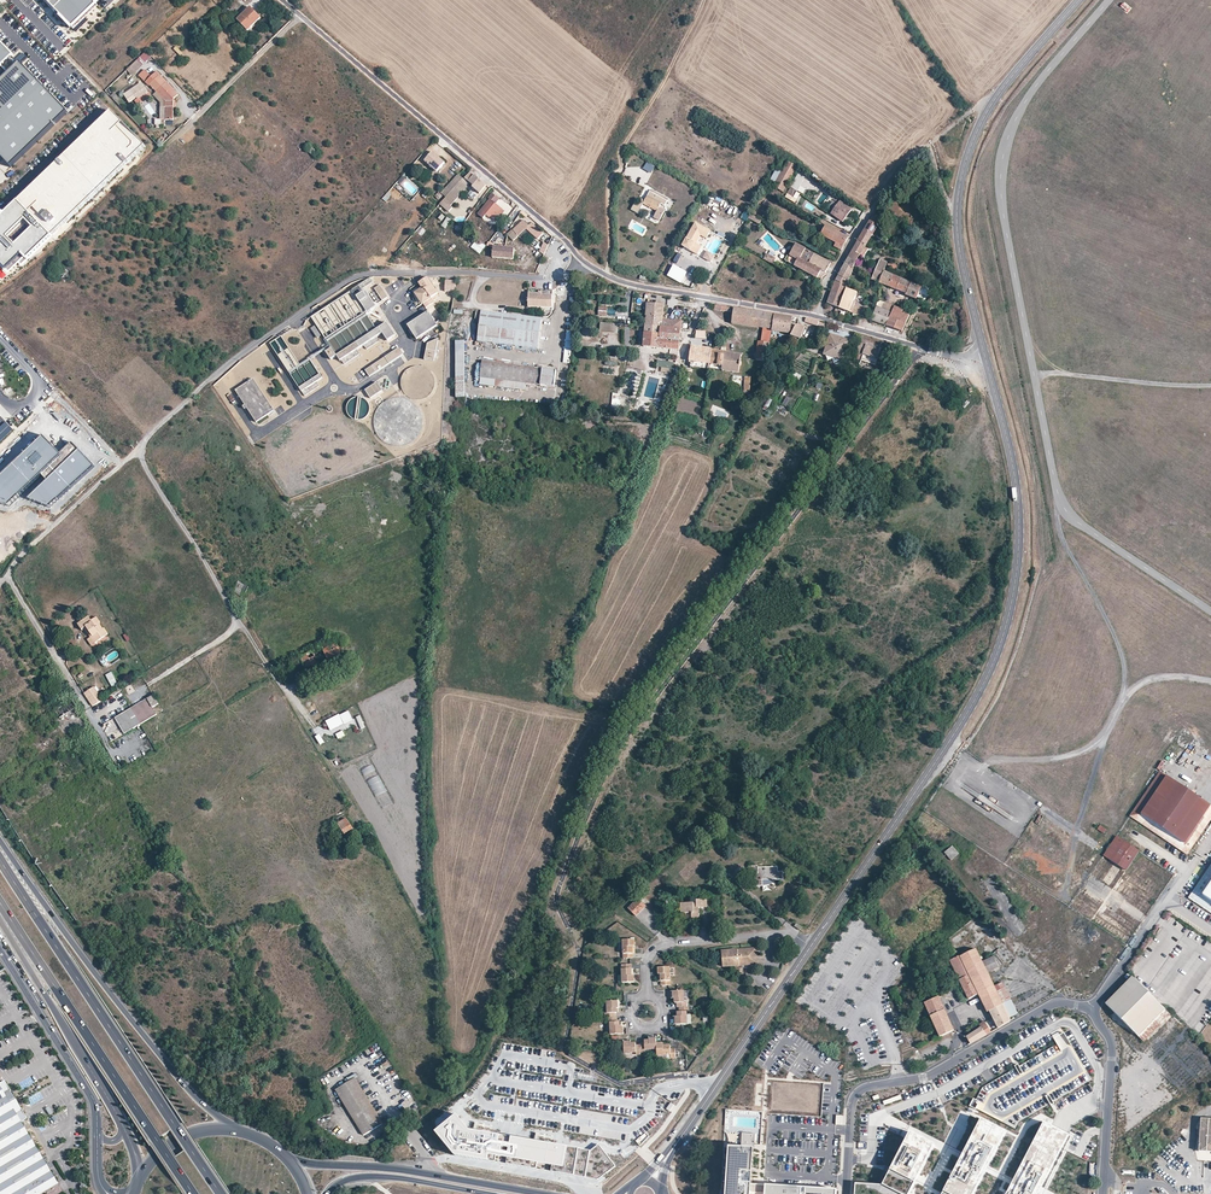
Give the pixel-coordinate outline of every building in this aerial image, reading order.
[(72,27),(97,4),(93,0),(47,0),(72,27)] [(225,8),(230,13),(244,0),(234,0),(225,8)] [(237,18),(247,29),(261,16),(250,5),(237,18)] [(60,41),(67,48),(78,38),(71,31),(60,41)] [(12,53),(0,41),(0,64),(12,53)] [(140,57),(146,62),(152,55),(146,50),(140,57)] [(136,59),(127,69),(133,74),(142,65),(136,59)] [(10,165),(67,111),(19,61),(0,79),(0,154),(10,165)] [(178,95),(166,83),(156,72),(152,76),(145,69),(139,75),(149,86),(150,85),(157,92),(165,100),(164,107),(166,107),(166,119),(174,120),(174,99),(178,95)] [(142,82),(124,94),(129,102),(137,97),(138,98),(146,93),(146,94),(149,92),(142,82)] [(150,95),(149,92),(146,94),(146,93),(138,98),(135,100),(137,104),(150,95)] [(23,192),(17,198),(52,235),(144,144),(110,109),(106,112),(23,192)] [(305,149),(314,156),(318,152),(309,144),(305,149)] [(425,160),(436,170),(444,161),(433,151),(425,160)] [(773,186),(787,162),(782,159),(769,184),(773,186)] [(644,169),(651,173),(655,167),(648,162),(644,169)] [(787,162),(773,186),(783,192),(796,167),(787,162)] [(479,179),(471,171),(465,177),(470,182),(474,185),(479,179)] [(457,185),(463,178),(458,174),(452,180),(454,182),(457,185)] [(446,197),(453,202),(470,182),(465,177),(464,177),(463,178),(457,185),(446,197)] [(474,185),(481,191),(486,184),(479,179),(474,185)] [(441,192),(446,197),(457,185),(454,182),(450,186),(449,184),(446,187),(448,189),(446,191),(444,190),(441,192)] [(796,191),(791,187),(785,197),(795,203),(797,199),(793,196),(796,191)] [(474,197),(479,192),(475,188),(470,194),(474,197)] [(669,200),(651,190),(644,204),(657,211),(654,218),(659,221),(665,210),(659,207),(661,204),(666,206),(669,200)] [(387,191),(383,199),(387,201),(392,193),(387,191)] [(490,215),(497,220),(505,210),(496,203),(499,200),(492,195),(477,213),(483,217),(486,214),(489,216),(490,215)] [(639,212),(643,200),(637,197),(632,210),(639,212)] [(17,198),(0,214),(0,263),(4,267),(21,253),(27,258),(52,235),(17,198)] [(839,202),(832,213),(844,222),(845,219),(851,210),(839,202)] [(876,215),(870,220),(879,225),(882,228),(881,229),(886,233),(890,228),(884,224),(886,222),(876,215)] [(447,216),(441,225),(446,228),(451,218),(447,216)] [(527,228),(526,227),(529,225),(523,220),(513,230),(519,236),(527,228)] [(870,220),(858,240),(866,246),(879,225),(870,220)] [(527,228),(537,238),(543,233),(532,222),(529,225),(526,227),(527,228)] [(695,224),(683,246),(694,252),(698,245),(697,244),(694,243),(699,233),(708,237),(710,232),(695,224)] [(827,224),(821,234),(836,242),(835,245),(842,249),(849,236),(827,224)] [(694,243),(697,244),(701,237),(706,240),(708,237),(699,233),(694,243)] [(475,239),(471,248),(481,253),(485,244),(475,239)] [(858,240),(849,256),(857,261),(866,246),(858,240)] [(549,244),(544,242),(540,251),(544,254),(549,244)] [(795,243),(786,259),(818,277),(822,271),(825,273),(831,262),(795,243)] [(514,246),(493,245),(492,257),(514,258),(514,246)] [(698,245),(694,252),(698,254),(702,247),(698,245)] [(838,275),(835,280),(848,285),(855,270),(854,270),(857,261),(849,256),(841,269),(838,275)] [(683,271),(679,268),(673,265),(667,275),(678,281),(683,271)] [(878,268),(874,281),(880,283),(885,272),(878,268)] [(885,272),(880,283),(907,294),(906,296),(917,300),(921,288),(885,272)] [(372,277),(358,284),(360,288),(374,281),(372,277)] [(415,294),(425,308),(433,303),(431,301),(436,298),(435,295),(437,294),(427,278),(418,284),(422,289),(415,294)] [(455,291),(456,279),(445,279),(445,290),(455,291)] [(835,280),(827,303),(861,315),(864,308),(854,303),(858,291),(847,287),(848,285),(835,280)] [(374,289),(382,300),(387,297),(379,286),(374,289)] [(352,290),(366,313),(375,307),(365,292),(362,294),(358,287),(352,290)] [(529,290),(528,307),(552,308),(553,291),(529,290)] [(356,350),(363,345),(366,349),(377,341),(375,338),(382,333),(387,341),(395,336),(387,323),(375,330),(351,292),(311,318),(331,349),(325,353),(330,360),(336,356),(339,361),(341,360),(343,364),(358,354),(356,350)] [(569,295),(568,311),(574,312),(576,296),(569,295)] [(875,313),(872,321),(887,326),(892,313),(881,309),(885,298),(879,296),(877,304),(877,308),(875,313)] [(662,319),(663,305),(648,304),(646,324),(655,325),(654,327),(680,329),(681,321),(662,319)] [(715,305),(714,309),(734,313),(733,324),(772,329),(775,315),(715,305)] [(607,306),(598,306),(598,316),(607,316),(607,306)] [(892,313),(887,326),(903,332),(910,314),(895,308),(892,313)] [(408,324),(417,338),(438,324),(428,310),(408,324)] [(481,311),(477,341),(537,348),(541,319),(481,311)] [(772,329),(772,331),(790,333),(792,317),(775,315),(772,329)] [(805,319),(805,322),(822,327),(823,323),(806,318),(805,319)] [(680,329),(654,327),(655,325),(646,324),(646,326),(645,346),(679,350),(680,329)] [(705,336),(708,328),(699,325),(696,332),(705,336)] [(796,325),(791,336),(799,338),(805,327),(796,325)] [(310,330),(316,338),(320,335),(314,327),(310,330)] [(843,340),(830,335),(825,353),(834,356),(838,354),(845,357),(848,349),(843,340)] [(858,362),(875,367),(877,360),(875,359),(881,342),(863,336),(861,341),(860,341),(857,353),(861,355),(858,362)] [(317,381),(318,380),(305,360),(299,364),(280,337),(269,345),(304,395),(319,385),(317,381)] [(759,341),(756,359),(768,362),(771,340),(761,338),(760,341),(759,341)] [(438,339),(427,344),(424,360),(434,362),(438,339)] [(456,342),(456,397),(464,397),(464,342),(456,342)] [(692,346),(690,360),(711,363),(728,366),(727,369),(739,371),(742,353),(734,352),(733,355),(713,352),(713,349),(692,346)] [(398,349),(365,372),(368,377),(402,354),(398,349)] [(308,358),(305,360),(318,380),(322,377),(308,358)] [(657,360),(656,367),(672,370),(673,362),(657,360)] [(482,362),(480,385),(524,389),(525,383),(527,367),(482,362)] [(400,380),(400,383),(400,386),(401,389),(402,392),(404,394),(406,397),(408,398),(410,400),(413,401),(416,401),(419,401),(421,401),(423,401),(426,399),(428,398),(430,396),(432,394),(433,392),(434,390),(435,387),(436,384),(435,380),(434,376),(432,373),(429,370),(426,368),(423,367),(420,366),(417,366),(412,367),(408,369),(405,371),(403,374),(402,377),(400,380)] [(527,367),(525,383),(554,386),(555,370),(527,367)] [(362,371),(355,374),(360,382),(366,378),(362,371)] [(274,411),(253,380),(235,392),(245,406),(243,407),(246,410),(247,409),(257,423),(274,411)] [(365,390),(370,399),(381,391),(376,383),(365,390)] [(782,404),(789,407),(793,399),(787,395),(782,404)] [(350,408),(350,409),(350,411),(351,412),(352,413),(353,414),(355,415),(356,416),(358,416),(360,417),(362,416),(363,416),(364,415),(365,415),(366,414),(367,413),(368,412),(369,410),(369,408),(369,406),(369,405),(369,403),(368,401),(367,400),(365,398),(364,398),(363,397),(361,397),(360,397),(357,397),(355,398),(353,399),(351,401),(350,403),(350,405),(350,406),(350,408)] [(374,430),(376,434),(378,437),(381,440),(385,444),(390,446),(395,447),(399,447),(404,446),(408,444),(412,442),(415,440),(417,437),(419,433),(421,428),(422,424),(422,418),(421,414),(419,411),(416,407),(412,403),(408,400),(404,399),(399,398),(397,398),(391,399),(385,401),(380,405),(376,410),(374,415),(373,420),(373,424),(374,430)] [(43,437),(0,479),(0,504),(8,506),(61,456),(43,437)] [(94,467),(79,451),(28,500),(49,508),(94,467)] [(233,593),(240,596),(244,586),(237,583),(233,593)] [(91,636),(95,642),(108,634),(104,628),(102,629),(98,623),(100,621),(96,616),(91,620),(88,616),(77,624),(81,629),(85,627),(91,636)] [(301,658),(309,675),(321,669),(314,656),(323,651),(330,665),(343,659),(334,641),(301,658)] [(105,674),(112,688),(118,685),(112,671),(105,674)] [(84,695),(93,707),(102,701),(94,689),(84,695)] [(114,717),(124,733),(156,714),(152,707),(158,703),(153,694),(114,717)] [(60,718),(69,733),(84,723),(75,708),(60,718)] [(349,710),(326,719),(330,730),(336,728),(338,732),(355,725),(357,730),(360,729),(356,717),(352,719),(349,710)] [(361,729),(365,727),(361,715),(356,716),(361,729)] [(338,739),(346,735),(343,730),(336,734),(338,739)] [(320,733),(315,735),(320,745),(324,742),(320,733)] [(1143,760),(1131,778),(1135,780),(1147,763),(1143,760)] [(1130,816),(1179,849),(1188,855),(1210,820),(1210,805),(1160,771),(1130,816)] [(335,819),(338,824),(346,819),(343,813),(335,819)] [(338,824),(344,834),(352,829),(346,819),(338,824)] [(1117,836),(1103,856),(1125,870),(1139,850),(1117,836)] [(945,853),(951,860),(959,854),(952,846),(945,853)] [(167,866),(170,870),(175,867),(171,862),(167,864),(167,866)] [(1189,898),(1201,906),(1210,913),(1210,865),(1189,898)] [(749,866),(750,872),(756,872),(756,886),(759,885),(763,885),(762,879),(783,878),(782,871),(777,872),(777,867),(758,868),(758,866),(749,866)] [(640,910),(646,905),(639,898),(628,908),(635,915),(640,910)] [(681,903),(681,913),(692,912),(692,918),(696,918),(699,918),(699,907),(707,907),(707,899),(697,899),(697,903),(681,903)] [(632,954),(632,952),(631,946),(634,946),(634,939),(623,940),(623,957),(632,957),(632,954)] [(740,950),(722,951),(723,966),(738,965),(755,963),(755,957),(753,957),(753,956),(756,955),(755,948),(740,950)] [(989,1011),(998,1028),(1011,1020),(1002,1005),(994,986),(987,973),(982,962),(975,949),(960,957),(978,994),(982,1003),(986,1012),(989,1011)] [(950,961),(968,999),(978,994),(960,957),(960,956),(950,961)] [(982,962),(987,973),(998,967),(993,956),(982,962)] [(622,965),(622,983),(634,982),(634,975),(631,975),(631,969),(631,966),(631,964),(622,965)] [(669,967),(658,967),(658,970),(658,974),(661,974),(661,981),(661,985),(670,984),(669,967)] [(1132,977),(1106,1003),(1143,1041),(1170,1015),(1164,1010),(1143,988),(1132,977)] [(994,986),(1002,1005),(1011,1000),(1002,982),(994,986)] [(673,991),(673,998),(675,998),(675,1000),(675,1002),(677,1002),(678,1007),(679,1007),(686,1006),(686,1002),(683,1002),(683,991),(673,991)] [(924,1001),(941,1036),(954,1030),(938,997),(930,1000),(930,999),(924,1001)] [(607,1001),(608,1013),(605,1013),(605,1018),(608,1017),(615,1017),(615,1013),(617,1013),(617,1009),(616,1008),(618,1008),(618,1001),(607,1001)] [(675,1016),(676,1024),(687,1024),(686,1012),(689,1011),(688,1006),(686,1006),(679,1007),(680,1012),(677,1012),(677,1014),(677,1016),(675,1016)] [(610,1022),(611,1034),(622,1034),(622,1026),(619,1026),(619,1024),(619,1022),(617,1022),(617,1017),(615,1017),(608,1017),(608,1022),(610,1022)] [(981,1027),(985,1032),(987,1034),(992,1031),(984,1020),(978,1024),(980,1027),(981,1027)] [(966,1037),(970,1043),(986,1034),(985,1032),(981,1027),(966,1037)] [(641,1044),(641,1052),(645,1052),(645,1049),(656,1049),(656,1042),(656,1038),(649,1038),(649,1040),(647,1040),(645,1040),(645,1042),(641,1043),(641,1044)] [(624,1042),(625,1053),(636,1052),(636,1054),(641,1054),(641,1052),(641,1044),(636,1045),(635,1043),(633,1043),(631,1043),(631,1042),(624,1042)] [(656,1042),(656,1049),(657,1055),(670,1054),(670,1058),(675,1058),(674,1049),(670,1049),(670,1046),(663,1046),(663,1045),(663,1042),(660,1042),(656,1042)] [(336,1090),(364,1136),(383,1125),(355,1079),(336,1090)] [(6,1096),(16,1113),(19,1111),(22,1109),(9,1088),(6,1090),(4,1092),(6,1096)] [(408,1089),(390,1100),(401,1120),(420,1109),(408,1089)] [(58,1183),(16,1113),(6,1096),(0,1100),(0,1193),(40,1193),(58,1183)] [(901,1096),(883,1101),(884,1104),(902,1099),(901,1096)] [(468,1128),(454,1112),(433,1130),(453,1153),(597,1179),(615,1165),(598,1143),(590,1151),(468,1128)] [(982,1117),(942,1193),(973,1193),(1006,1130),(982,1117)] [(1202,1117),(1199,1149),(1210,1150),(1210,1117),(1202,1117)] [(1044,1122),(1007,1193),(1038,1193),(1068,1135),(1044,1122)] [(909,1129),(881,1186),(855,1184),(855,1193),(908,1193),(934,1142),(909,1129)] [(755,1134),(742,1133),(741,1144),(754,1144),(755,1134)] [(754,1150),(741,1149),(730,1148),(727,1193),(837,1193),(837,1189),(782,1185),(759,1184),(752,1183),(754,1150)]
